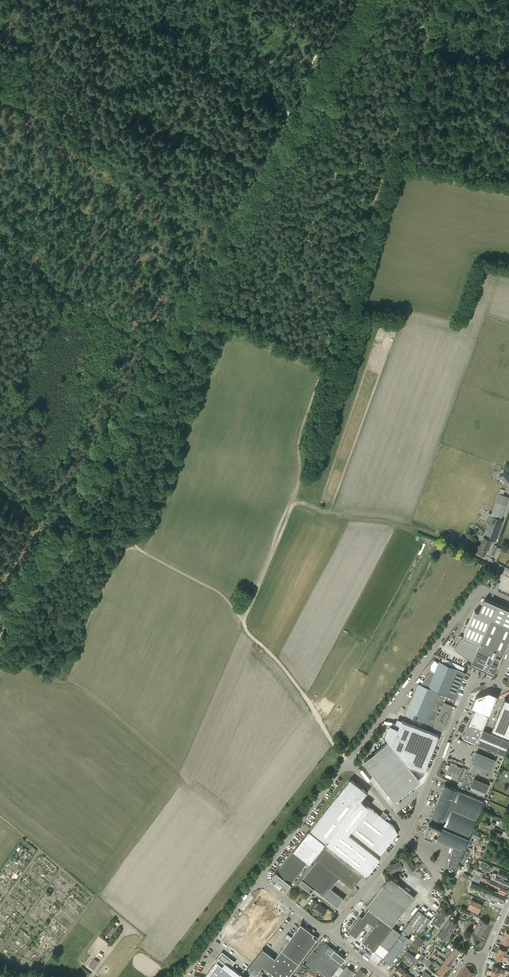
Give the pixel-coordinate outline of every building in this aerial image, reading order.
[(508,483),(508,475),(506,471),(499,477),(506,486),(508,483)] [(500,519),(508,497),(503,495),(505,490),(500,489),(491,514),(489,512),(485,522),(488,523),(480,545),(478,545),(476,551),(478,552),(485,555),(488,545),(490,546),(492,541),(495,542),(503,520),(500,519)] [(496,546),(496,545),(495,545),(495,546),(494,546),(491,555),(498,557),(501,548),(497,547),(496,546)] [(457,641),(460,642),(457,650),(474,657),(471,665),(482,670),(482,671),(484,672),(485,671),(494,675),(497,667),(508,641),(508,610),(484,599),(478,612),(474,610),(463,637),(459,635),(457,641)] [(422,681),(419,683),(417,683),(405,714),(441,729),(465,672),(439,661),(434,672),(430,670),(422,681)] [(476,697),(471,707),(475,708),(489,714),(497,695),(489,692),(476,697)] [(508,737),(508,700),(505,698),(492,729),(508,737)] [(475,708),(469,723),(483,729),(489,714),(475,708)] [(390,725),(385,736),(389,741),(408,765),(424,772),(439,735),(401,720),(398,728),(397,727),(397,728),(390,725)] [(462,738),(477,744),(483,729),(469,723),(462,738)] [(477,744),(505,755),(508,744),(508,740),(483,729),(477,744)] [(375,753),(364,761),(369,768),(369,769),(394,801),(413,786),(401,771),(408,765),(389,741),(374,753),(375,753)] [(474,752),(470,763),(490,770),(494,759),(474,752)] [(456,767),(450,765),(446,774),(452,776),(451,777),(457,780),(462,768),(457,766),(456,767)] [(350,778),(310,829),(327,842),(326,844),(360,870),(365,874),(366,873),(367,874),(380,858),(379,857),(383,852),(398,833),(395,829),(394,827),(393,825),(385,818),(388,815),(383,812),(381,815),(368,805),(361,800),(367,792),(360,787),(360,786),(357,784),(350,778)] [(486,792),(489,784),(474,778),(471,786),(486,792)] [(456,789),(444,784),(424,833),(454,846),(448,864),(455,867),(483,801),(456,789)] [(503,820),(500,827),(503,828),(504,826),(508,828),(508,822),(503,820)] [(310,864),(325,844),(309,831),(273,876),(287,888),(307,862),(310,864)] [(339,877),(352,888),(362,876),(326,848),(317,860),(322,864),(328,869),(333,873),(339,877)] [(410,872),(416,868),(407,854),(401,858),(399,859),(400,861),(390,865),(391,866),(388,867),(391,872),(403,867),(402,865),(404,864),(410,872)] [(317,860),(302,879),(308,883),(314,888),(324,896),(327,892),(331,888),(339,877),(333,873),(328,869),(322,864),(317,860)] [(481,860),(479,865),(482,867),(481,868),(488,871),(490,866),(487,864),(487,863),(484,862),(481,860)] [(508,885),(508,880),(506,879),(508,874),(498,870),(497,874),(495,873),(492,873),(490,878),(494,880),(508,886),(508,885)] [(480,880),(481,877),(475,874),(472,881),(476,883),(478,879),(480,880)] [(410,894),(398,884),(392,878),(386,880),(387,881),(367,905),(392,925),(415,897),(410,893),(410,894)] [(299,883),(311,892),(314,888),(308,883),(302,879),(299,883)] [(472,881),(468,879),(466,885),(469,886),(502,901),(504,896),(493,891),(494,890),(476,883),(472,881)] [(505,893),(508,888),(490,880),(489,884),(499,888),(498,890),(505,893)] [(344,899),(331,888),(327,892),(324,896),(338,907),(344,899)] [(259,894),(223,939),(249,960),(285,915),(259,894)] [(478,913),(482,904),(465,897),(461,906),(478,913)] [(317,904),(316,902),(313,900),(310,904),(309,905),(312,907),(313,906),(315,907),(313,909),(321,915),(326,909),(318,903),(317,904)] [(435,912),(437,909),(427,902),(425,905),(435,912)] [(466,909),(461,907),(460,910),(462,911),(462,912),(461,912),(459,916),(464,919),(466,915),(467,916),(468,914),(471,915),(473,912),(466,909)] [(374,926),(380,918),(368,908),(362,917),(368,921),(374,926)] [(445,920),(450,913),(442,908),(437,914),(445,920)] [(421,932),(424,928),(431,919),(418,910),(409,923),(421,932)] [(440,926),(445,920),(437,914),(432,921),(440,926)] [(368,921),(362,917),(360,915),(348,931),(353,935),(354,934),(357,936),(368,921)] [(392,926),(384,919),(381,917),(380,918),(374,926),(362,941),(374,951),(380,943),(392,926)] [(484,929),(488,923),(481,918),(477,924),(480,927),(484,929)] [(446,929),(447,929),(453,921),(450,919),(443,927),(446,929)] [(445,940),(457,924),(453,921),(447,929),(446,929),(443,927),(438,935),(442,938),(445,940)] [(247,968),(245,971),(248,973),(247,973),(253,976),(288,976),(315,941),(315,942),(317,939),(313,936),(314,934),(300,924),(275,958),(262,949),(250,964),(247,968)] [(414,930),(415,928),(408,924),(402,933),(403,934),(384,958),(391,963),(409,939),(406,936),(412,929),(414,930)] [(480,935),(484,929),(480,927),(477,924),(473,930),(480,935)] [(388,949),(400,933),(393,927),(380,943),(388,949)] [(323,941),(308,960),(329,976),(330,976),(345,958),(334,949),(334,950),(323,941)] [(457,955),(461,950),(455,946),(451,951),(457,955)] [(451,951),(449,949),(447,947),(445,949),(447,951),(447,952),(449,953),(448,956),(453,960),(457,955),(451,951)] [(507,957),(508,955),(503,953),(505,950),(499,947),(497,953),(503,955),(507,957)] [(411,961),(414,956),(407,951),(404,956),(411,961)] [(450,965),(453,960),(448,956),(443,952),(441,954),(446,958),(444,961),(439,957),(450,965)] [(240,974),(230,966),(233,963),(222,954),(221,954),(204,976),(238,976),(240,974)] [(446,970),(450,965),(439,957),(438,959),(442,963),(440,966),(446,970)] [(99,962),(96,960),(91,967),(93,969),(99,962)] [(446,970),(440,966),(435,962),(435,963),(434,964),(437,966),(436,967),(438,969),(437,971),(442,975),(446,970)] [(305,974),(306,973),(309,968),(310,968),(303,963),(296,972),(303,976),(305,974)] [(404,969),(408,964),(406,963),(402,968),(399,965),(395,970),(400,974),(403,971),(404,969)] [(413,968),(415,965),(413,963),(407,971),(404,969),(403,971),(400,974),(403,976),(406,976),(413,968)] [(419,967),(416,964),(415,965),(413,968),(406,976),(414,976),(416,974),(413,972),(415,969),(416,971),(419,967)] [(354,971),(346,965),(338,976),(350,976),(354,971)] [(506,971),(499,969),(499,966),(493,965),(492,971),(504,973),(508,975),(508,972),(506,971)] [(475,974),(466,967),(458,976),(473,976),(475,974)]
